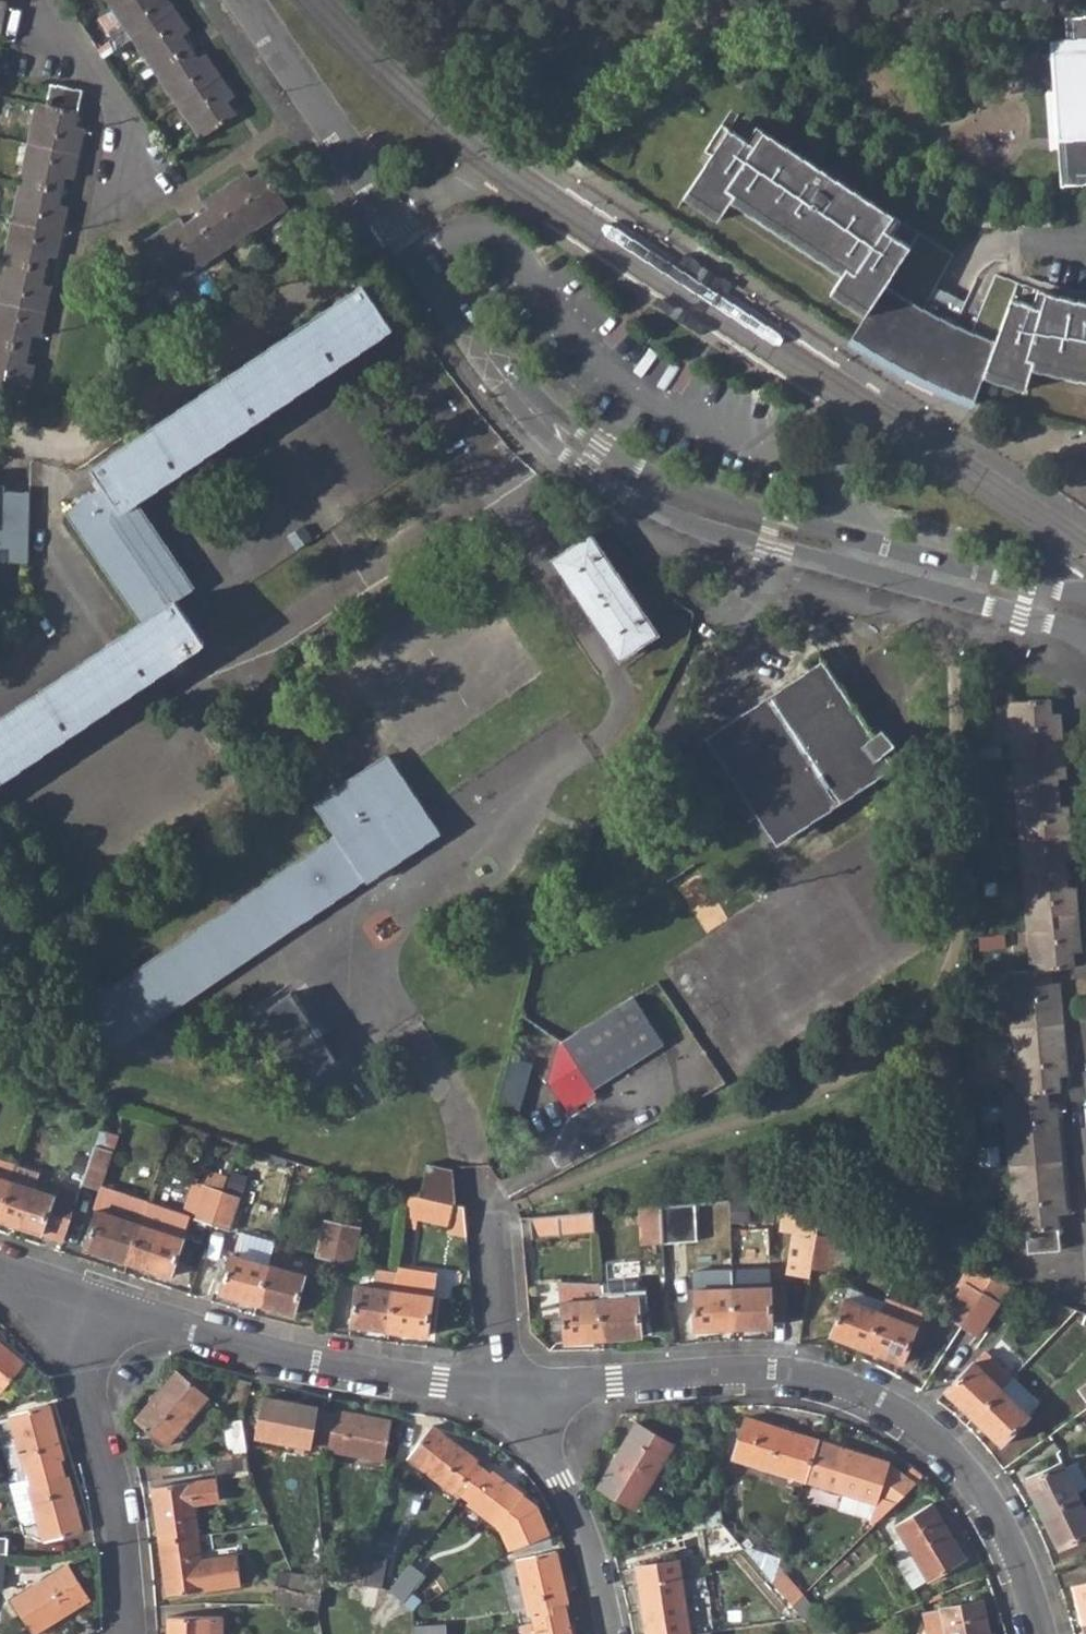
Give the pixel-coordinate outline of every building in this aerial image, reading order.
[(2,28),(8,1),(6,0),(0,0),(0,28),(2,28)] [(131,39),(176,9),(170,0),(116,0),(108,6),(131,39)] [(131,39),(154,72),(193,46),(186,35),(192,31),(176,9),(131,39)] [(1063,18),(1066,41),(1071,107),(1060,107),(1052,108),(1059,187),(1085,184),(1085,16),(1063,18)] [(1021,40),(1014,77),(1047,83),(1053,45),(1021,40)] [(1055,42),(1060,107),(1071,107),(1066,41),(1055,42)] [(154,72),(177,106),(222,75),(208,55),(201,59),(193,46),(154,72)] [(177,106),(199,139),(237,113),(229,101),(236,97),(222,75),(177,106)] [(46,103),(78,111),(81,92),(51,83),(46,103)] [(29,142),(78,154),(83,128),(77,126),(80,112),(78,111),(46,103),(38,101),(29,142)] [(738,113),(683,196),(718,219),(731,200),(843,273),(830,292),(865,315),(854,331),(871,341),(867,347),(902,365),(959,390),(962,382),(980,389),(986,370),(1028,386),(1036,364),(1085,377),(1085,301),(1070,299),(1039,290),(1013,281),(992,273),(965,329),(945,322),(918,307),(952,254),(738,113)] [(21,182),(62,191),(65,178),(72,181),(78,154),(29,142),(21,182)] [(224,187),(252,228),(287,206),(264,170),(251,177),(247,172),(224,187)] [(12,221),(61,232),(67,207),(59,204),(62,191),(21,182),(12,221)] [(196,214),(221,250),(252,228),(224,187),(203,201),(206,208),(196,214)] [(158,230),(187,273),(221,250),(196,214),(185,222),(181,215),(158,230)] [(4,259),(46,268),(48,256),(56,258),(61,232),(12,221),(4,259)] [(128,261),(152,297),(187,273),(158,230),(136,246),(140,253),(128,261)] [(725,291),(730,283),(708,269),(684,253),(679,260),(725,291)] [(45,311),(50,285),(43,283),(46,268),(4,259),(0,277),(0,302),(45,311)] [(204,642),(175,598),(193,586),(135,500),(391,324),(361,280),(92,466),(105,486),(69,511),(143,621),(0,719),(0,781),(204,642)] [(29,348),(32,335),(39,337),(45,311),(0,302),(0,341),(29,348)] [(871,341),(854,331),(851,337),(867,347),(871,341)] [(28,389),(34,362),(26,361),(29,348),(0,341),(0,383),(28,389)] [(980,389),(962,382),(959,390),(960,390),(977,396),(980,389)] [(8,549),(8,563),(26,564),(28,493),(2,493),(2,486),(0,486),(0,548),(8,549)] [(552,555),(623,658),(663,630),(593,527),(552,555)] [(809,686),(714,750),(747,799),(761,790),(790,833),(893,764),(820,658),(807,668),(806,670),(805,671),(804,674),(804,678),(805,681),(809,686)] [(807,668),(704,736),(714,750),(809,686),(805,681),(804,678),(804,674),(805,671),(806,670),(807,668)] [(1007,698),(1012,754),(1039,752),(1038,739),(1063,737),(1060,711),(1052,712),(1050,695),(1007,698)] [(1012,754),(1015,795),(1059,791),(1058,775),(1066,774),(1063,737),(1038,739),(1039,752),(1012,754)] [(75,1013),(103,1054),(365,877),(367,880),(439,830),(388,754),(315,803),(337,837),(75,1013)] [(761,790),(747,799),(776,842),(790,833),(761,790)] [(1015,795),(1019,833),(1071,828),(1068,803),(1059,804),(1059,791),(1015,795)] [(1019,833),(1022,874),(1066,870),(1065,857),(1073,855),(1071,828),(1019,833)] [(1022,874),(1026,929),(1054,927),(1053,913),(1078,910),(1076,884),(1067,885),(1066,870),(1022,874)] [(720,906),(698,874),(675,889),(707,935),(757,901),(748,888),(720,906)] [(1026,929),(1029,969),(1050,967),(1058,966),(1075,965),(1073,950),(1082,949),(1078,910),(1053,913),(1054,927),(1026,929)] [(1005,971),(1010,1024),(1062,1019),(1059,979),(1052,980),(1050,967),(1029,969),(1005,971)] [(289,983),(249,1011),(302,1087),(342,1059),(289,983)] [(564,1100),(591,1084),(663,1040),(634,993),(562,1038),(576,1060),(550,1076),(564,1100)] [(1010,1024),(1017,1092),(1048,1090),(1056,1090),(1061,1090),(1060,1073),(1067,1073),(1062,1019),(1010,1024)] [(1002,1094),(1007,1161),(1061,1158),(1056,1105),(1048,1105),(1048,1090),(1017,1092),(1002,1094)] [(83,1180),(99,1186),(112,1150),(96,1144),(83,1180)] [(1007,1161),(1012,1228),(1023,1227),(1054,1226),(1059,1225),(1057,1210),(1065,1210),(1061,1158),(1007,1161)] [(450,1167),(427,1162),(420,1192),(419,1195),(453,1203),(450,1167)] [(63,1241),(78,1195),(55,1187),(52,1194),(35,1188),(40,1173),(16,1165),(11,1179),(0,1213),(0,1219),(63,1241)] [(11,1179),(0,1176),(0,1213),(11,1179)] [(213,1226),(224,1191),(207,1185),(194,1181),(183,1214),(183,1216),(190,1218),(213,1226)] [(113,1190),(101,1186),(94,1207),(99,1209),(106,1211),(113,1190)] [(142,1223),(149,1203),(113,1190),(106,1211),(99,1209),(85,1247),(128,1262),(142,1223)] [(213,1226),(232,1233),(244,1198),(224,1191),(213,1226)] [(446,1233),(466,1237),(463,1205),(453,1203),(419,1195),(410,1192),(405,1228),(415,1230),(417,1219),(447,1226),(446,1233)] [(817,1212),(780,1197),(778,1226),(791,1228),(785,1271),(808,1274),(810,1265),(815,1233),(817,1212)] [(658,1204),(661,1240),(681,1240),(678,1202),(658,1204)] [(128,1262),(170,1277),(183,1238),(177,1236),(183,1223),(170,1218),(172,1211),(149,1203),(142,1223),(128,1262)] [(637,1206),(640,1242),(661,1240),(658,1204),(637,1206)] [(183,1238),(190,1218),(183,1216),(183,1214),(172,1211),(170,1218),(183,1223),(177,1236),(183,1238)] [(318,1254),(336,1258),(343,1224),(326,1220),(318,1254)] [(336,1258),(353,1262),(360,1228),(343,1224),(336,1258)] [(1023,1227),(1025,1248),(1056,1246),(1054,1226),(1023,1227)] [(810,1265),(829,1268),(833,1235),(815,1233),(810,1265)] [(530,1241),(532,1262),(597,1257),(595,1236),(530,1241)] [(221,1292),(258,1303),(269,1263),(233,1253),(221,1292)] [(258,1303),(295,1313),(306,1274),(269,1263),(258,1303)] [(731,1285),(732,1326),(770,1325),(770,1266),(730,1267),(731,1285)] [(389,1329),(426,1335),(434,1273),(398,1267),(397,1272),(389,1329)] [(350,1324),(389,1329),(397,1272),(373,1268),(370,1286),(355,1283),(350,1324)] [(961,1323),(976,1332),(998,1300),(1024,1310),(1031,1291),(989,1275),(981,1290),(961,1323)] [(558,1281),(564,1339),(603,1337),(599,1296),(596,1281),(558,1281)] [(946,1313),(961,1323),(981,1290),(965,1281),(946,1313)] [(693,1285),(694,1327),(732,1326),(731,1285),(693,1285)] [(599,1296),(603,1337),(641,1334),(637,1294),(599,1296)] [(865,1348),(901,1363),(922,1310),(885,1295),(879,1309),(865,1348)] [(831,1333),(865,1348),(879,1309),(846,1296),(831,1333)] [(23,1365),(0,1345),(0,1391),(23,1365)] [(947,1391),(974,1417),(1003,1387),(1013,1376),(987,1351),(947,1391)] [(136,1419),(164,1444),(207,1395),(178,1371),(136,1419)] [(974,1417),(1002,1444),(1031,1414),(1003,1387),(974,1417)] [(257,1434),(310,1444),(311,1440),(329,1444),(330,1435),(327,1434),(329,1423),(315,1421),(317,1411),(318,1407),(264,1397),(257,1434)] [(34,1484),(44,1481),(43,1476),(53,1474),(49,1461),(58,1459),(61,1457),(48,1405),(11,1416),(11,1419),(0,1421),(0,1427),(13,1471),(19,1469),(22,1477),(32,1475),(34,1484)] [(328,1448),(384,1457),(391,1420),(335,1410),(334,1415),(317,1411),(315,1421),(329,1423),(327,1434),(330,1435),(329,1444),(328,1448)] [(733,1457),(805,1481),(818,1438),(746,1415),(733,1457)] [(226,1421),(231,1454),(246,1452),(241,1419),(226,1421)] [(600,1485),(636,1508),(674,1444),(637,1422),(600,1485)] [(456,1487),(470,1498),(477,1491),(472,1487),(479,1480),(467,1470),(473,1463),(475,1460),(431,1426),(408,1456),(453,1490),(456,1487)] [(805,1481),(875,1502),(888,1460),(818,1438),(805,1481)] [(212,1456),(215,1472),(248,1468),(246,1452),(231,1454),(212,1456)] [(31,1485),(46,1540),(82,1531),(66,1475),(63,1476),(58,1459),(49,1461),(53,1474),(43,1476),(44,1481),(34,1484),(31,1485)] [(1027,1479),(1043,1512),(1080,1494),(1063,1461),(1027,1479)] [(467,1501),(514,1536),(537,1506),(491,1471),(488,1475),(473,1463),(467,1470),(479,1480),(472,1487),(477,1491),(470,1498),(467,1501)] [(153,1486),(160,1541),(197,1536),(192,1502),(219,1498),(216,1478),(153,1486)] [(1060,1547),(1085,1534),(1085,1507),(1080,1494),(1043,1512),(1060,1547)] [(894,1525),(928,1580),(965,1559),(931,1503),(894,1525)] [(160,1541),(168,1594),(242,1585),(237,1558),(200,1562),(197,1536),(160,1541)] [(749,1550),(775,1580),(780,1566),(780,1563),(751,1547),(749,1550)] [(346,1581),(363,1585),(369,1552),(354,1549),(346,1581)] [(555,1608),(564,1607),(568,1606),(555,1550),(518,1560),(530,1614),(537,1613),(540,1632),(548,1630),(547,1624),(558,1621),(555,1608)] [(363,1585),(381,1589),(387,1556),(369,1552),(363,1585)] [(647,1633),(679,1633),(691,1632),(681,1559),(637,1565),(647,1633)] [(13,1599),(34,1632),(90,1597),(70,1565),(13,1599)] [(389,1590),(402,1601),(423,1576),(409,1565),(389,1590)] [(801,1590),(780,1566),(775,1580),(791,1600),(801,1590)] [(289,1585),(320,1593),(323,1577),(292,1570),(289,1585)] [(1082,1621),(1085,1620),(1085,1581),(1072,1585),(1082,1621)] [(821,1633),(839,1633),(801,1590),(791,1600),(821,1633)] [(944,1633),(989,1633),(982,1599),(939,1607),(944,1633)] [(573,1625),(569,1626),(564,1607),(555,1608),(558,1621),(547,1624),(548,1630),(540,1632),(535,1633),(575,1633),(573,1625)] [(170,1633),(207,1633),(207,1618),(171,1618),(170,1633)] [(413,1633),(445,1633),(445,1624),(412,1626),(413,1633)]
